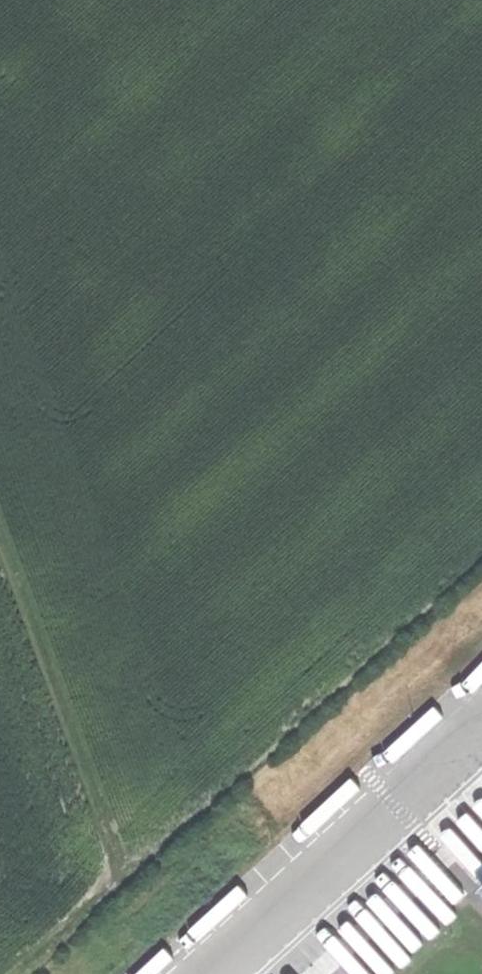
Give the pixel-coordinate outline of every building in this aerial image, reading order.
[(343,958),(353,963),(362,973),(376,973),(360,954),(355,951),(339,932),(327,955),(303,973),(356,973),(343,958)]
